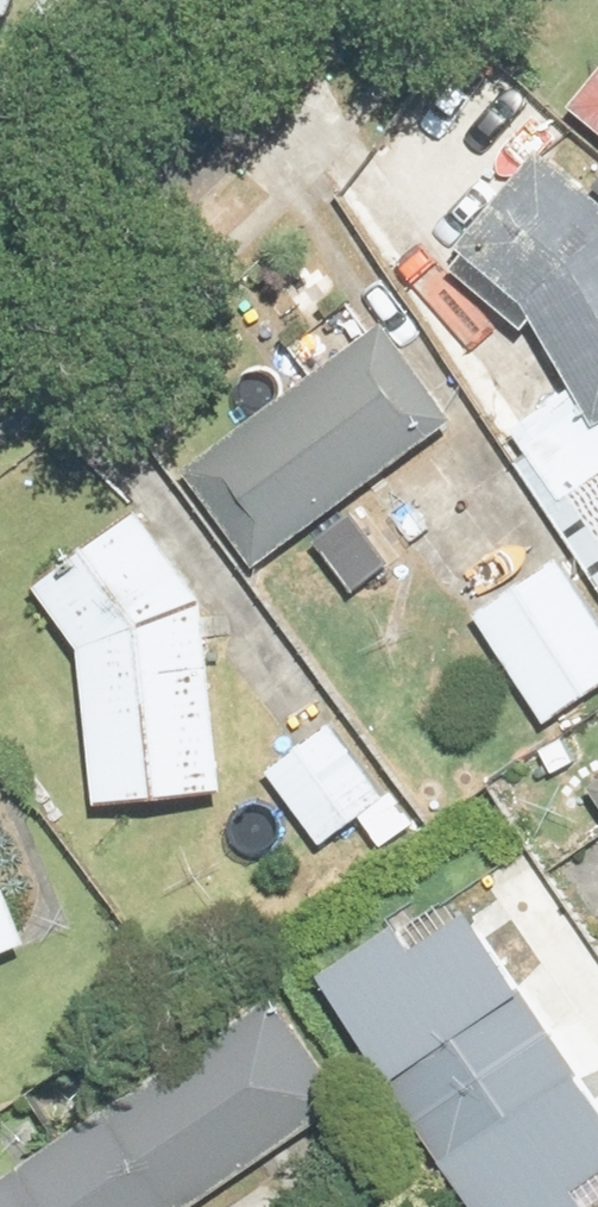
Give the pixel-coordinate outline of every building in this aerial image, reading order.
[(586,120),(597,128),(597,102),(586,120)] [(597,572),(597,189),(563,156),(466,260),(534,323),(587,390),(511,430),(597,572)] [(465,419),(396,324),(192,473),(261,568),(465,419)] [(108,804),(234,792),(218,614),(155,514),(46,582),(95,659),(108,804)] [(488,625),(553,724),(597,695),(597,602),(575,567),(488,625)] [(389,853),(419,831),(340,725),(274,773),(328,846),(364,819),(389,853)] [(37,945),(0,851),(0,958),(37,945)] [(285,992),(0,1192),(0,1206),(192,1206),(355,1092),(285,992)]
